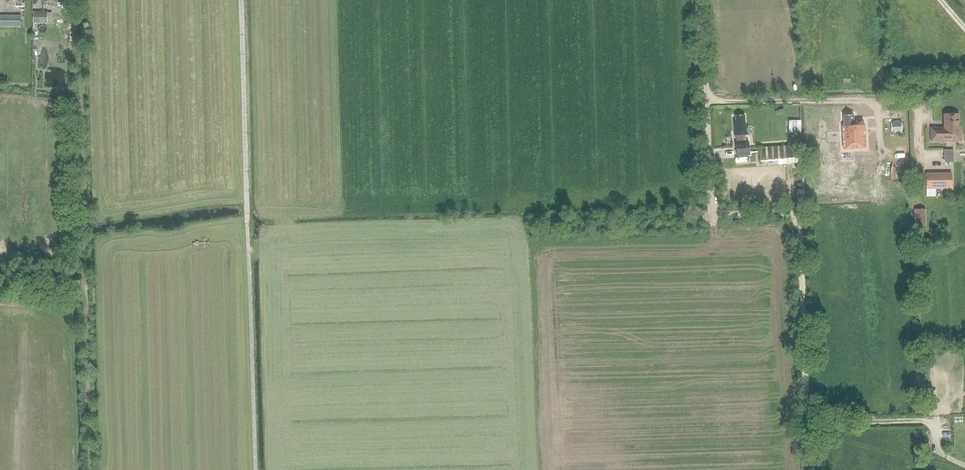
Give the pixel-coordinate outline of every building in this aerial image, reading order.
[(47,11),(33,11),(33,23),(47,24),(47,11)] [(11,27),(11,15),(0,15),(0,27),(11,27)] [(780,122),(791,118),(788,111),(778,115),(780,122)] [(959,127),(959,114),(944,114),(945,128),(938,128),(938,127),(931,127),(931,141),(947,141),(947,140),(952,140),(952,141),(962,141),(961,127),(959,127)] [(735,144),(736,157),(750,156),(749,144),(747,144),(746,136),(748,136),(748,126),(745,126),(744,115),(735,116),(735,121),(734,121),(734,137),(736,137),(736,144),(735,144)] [(844,125),(842,125),(843,133),(844,132),(845,139),(843,139),(843,149),(866,148),(864,124),(862,124),(862,120),(854,121),(853,115),(843,115),(844,125)] [(798,157),(797,144),(759,147),(760,160),(798,157)] [(955,162),(955,149),(945,149),(945,161),(955,162)] [(952,173),(927,173),(928,188),(953,188),(952,173)] [(927,208),(915,208),(916,227),(927,227),(927,208)]
